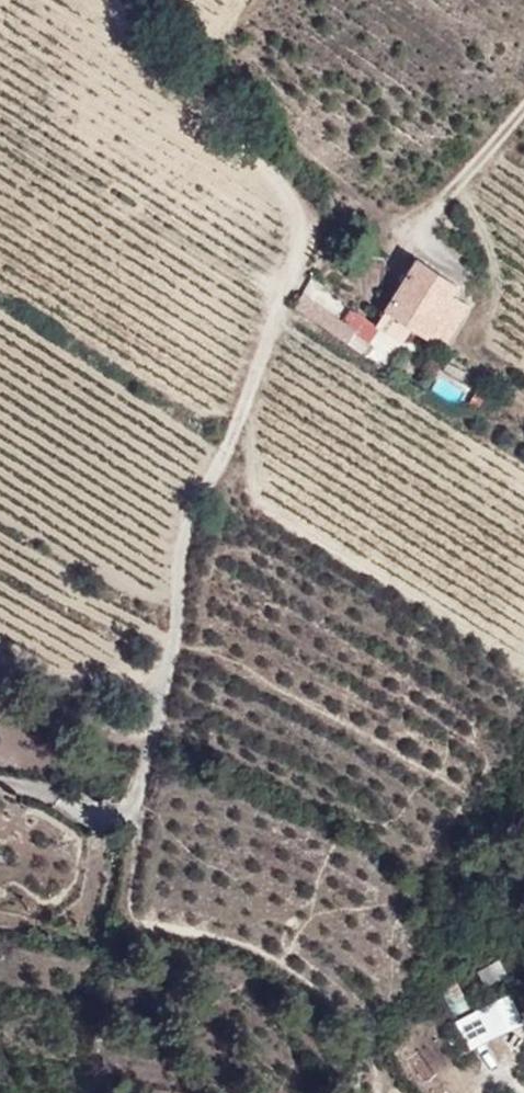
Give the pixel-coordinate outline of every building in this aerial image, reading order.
[(467,312),(453,303),(459,292),(414,264),(381,318),(411,336),(441,354),(467,312)] [(290,314),(344,349),(351,338),(297,302),(290,314)] [(411,336),(381,318),(372,332),(402,350),(411,336)] [(455,1017),(469,1047),(523,1022),(523,1019),(511,991),(455,1017)]
